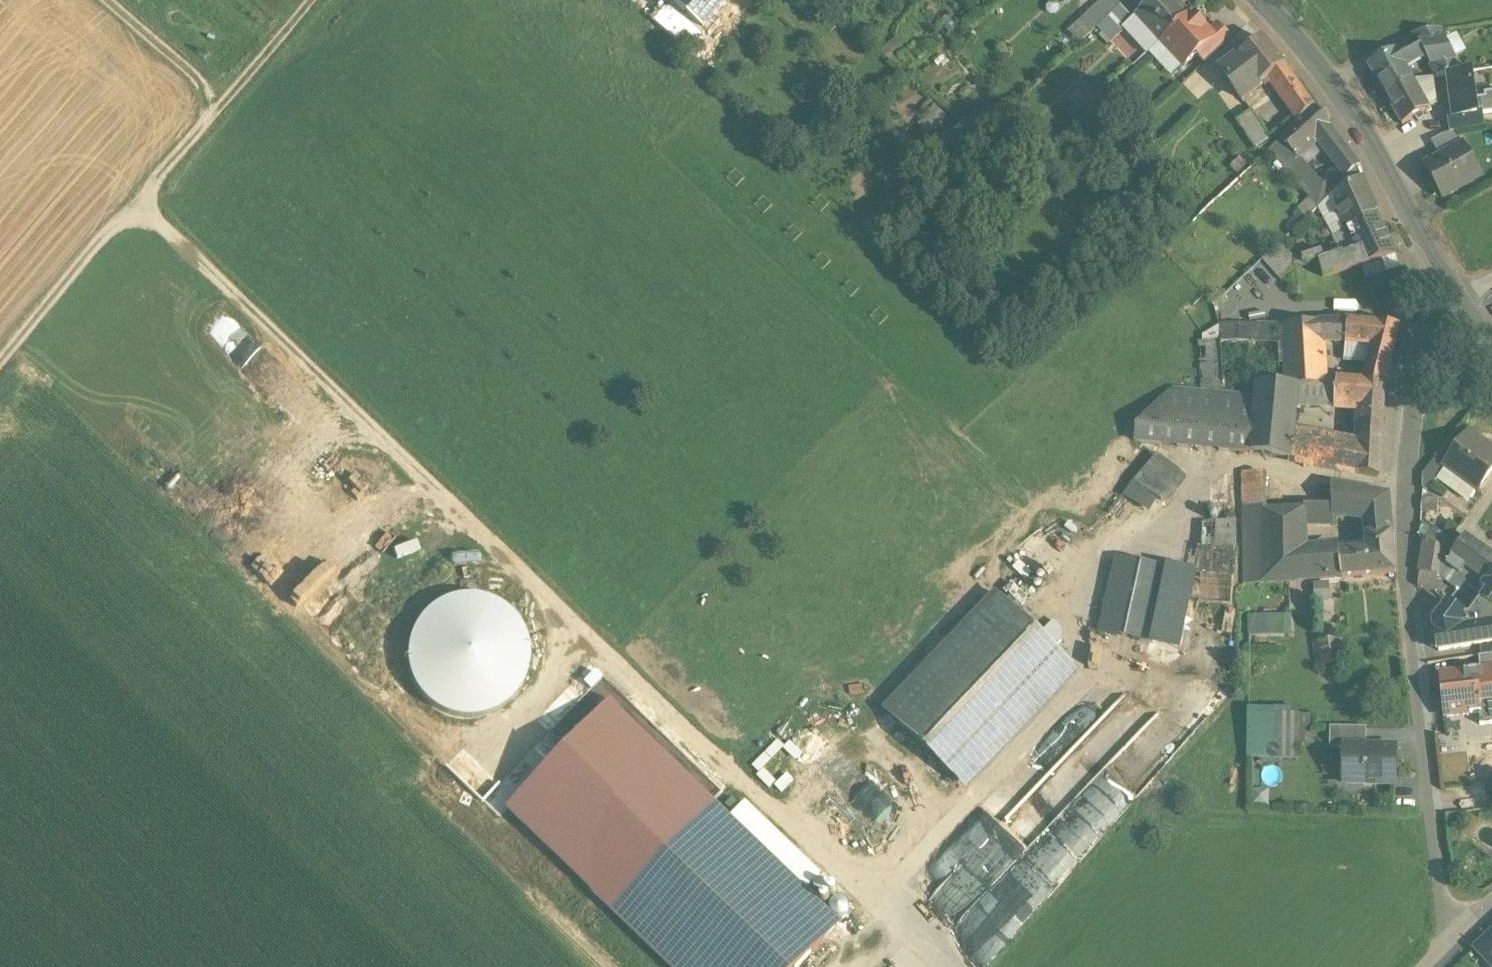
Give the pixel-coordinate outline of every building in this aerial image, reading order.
[(672,1),(705,29),(729,0),(673,0),(672,1)] [(1080,21),(1091,32),(1096,27),(1120,5),(1115,0),(1102,0),(1080,21)] [(1173,0),(1151,0),(1136,14),(1161,40),(1188,16),(1173,0)] [(705,29),(672,1),(654,22),(677,41),(684,32),(694,41),(705,29)] [(1120,5),(1096,27),(1109,42),(1133,19),(1120,5)] [(1188,16),(1161,40),(1184,64),(1196,53),(1213,37),(1209,32),(1191,13),(1188,16)] [(1230,38),(1217,23),(1209,32),(1213,37),(1196,53),(1204,62),(1230,38)] [(1439,31),(1414,34),(1426,58),(1436,77),(1461,72),(1439,31)] [(1285,65),(1262,38),(1242,53),(1239,55),(1260,84),(1269,77),(1278,90),(1294,79),(1285,65)] [(1235,50),(1228,55),(1232,60),(1239,55),(1235,50)] [(1396,50),(1369,66),(1385,96),(1413,80),(1407,69),(1401,59),(1396,50)] [(1410,54),(1401,59),(1407,69),(1416,64),(1410,54)] [(1232,60),(1219,69),(1241,99),(1260,84),(1239,55),(1232,60)] [(1416,64),(1407,69),(1413,80),(1435,77),(1436,77),(1426,58),(1416,64)] [(1478,114),(1472,72),(1447,76),(1454,117),(1454,119),(1478,116),(1478,114)] [(1313,106),(1294,79),(1278,90),(1298,120),(1313,106)] [(1413,80),(1385,96),(1402,125),(1415,117),(1418,121),(1424,118),(1421,114),(1430,109),(1413,80)] [(1313,106),(1281,139),(1282,140),(1295,156),(1318,136),(1327,147),(1338,138),(1333,130),(1313,106)] [(1269,137),(1251,111),(1236,121),(1254,147),(1269,137)] [(1450,134),(1485,129),(1483,113),(1478,114),(1478,116),(1454,119),(1454,117),(1448,118),(1450,134)] [(1443,134),(1429,142),(1438,158),(1461,145),(1454,133),(1444,135),(1443,134)] [(1327,147),(1324,150),(1339,170),(1321,186),(1328,193),(1330,191),(1356,169),(1359,166),(1338,138),(1327,147)] [(1282,140),(1272,150),(1285,166),(1295,156),(1282,140)] [(1438,158),(1424,166),(1442,197),(1478,176),(1461,145),(1438,158)] [(1319,183),(1306,168),(1294,178),(1307,193),(1319,183)] [(1356,169),(1330,191),(1332,194),(1361,179),(1356,169)] [(1361,179),(1332,194),(1340,208),(1337,210),(1347,228),(1376,212),(1361,179)] [(1395,254),(1376,212),(1347,228),(1357,250),(1344,255),(1343,252),(1323,259),(1321,251),(1301,257),(1304,265),(1320,260),(1324,275),(1395,254)] [(1291,260),(1279,243),(1276,246),(1263,258),(1262,258),(1280,279),(1296,267),(1291,260)] [(1301,257),(1291,260),(1296,267),(1304,265),(1301,257)] [(1383,261),(1363,266),(1365,277),(1385,272),(1383,261)] [(1348,322),(1284,324),(1286,386),(1298,386),(1322,385),(1323,380),(1326,380),(1324,341),(1346,340),(1348,322)] [(1398,328),(1348,322),(1346,340),(1346,343),(1374,346),(1364,381),(1385,383),(1398,328)] [(1220,343),(1200,342),(1204,393),(1223,394),(1220,343)] [(1322,385),(1298,386),(1296,400),(1334,404),(1337,381),(1326,380),(1323,380),(1322,385)] [(1364,381),(1337,380),(1337,381),(1334,404),(1363,406),(1359,445),(1381,447),(1385,383),(1364,381)] [(1286,386),(1257,384),(1256,397),(1251,453),(1290,460),(1293,433),(1296,400),(1298,386),(1286,386)] [(1204,393),(1173,390),(1136,428),(1136,442),(1251,453),(1256,397),(1223,394),(1204,393)] [(1359,446),(1293,433),(1290,460),(1380,477),(1381,447),(1359,445),(1359,446)] [(1469,433),(1445,464),(1444,466),(1445,467),(1477,490),(1491,469),(1491,450),(1469,433)] [(1435,457),(1423,473),(1423,489),(1426,492),(1445,467),(1444,466),(1445,464),(1435,457)] [(1181,474),(1156,458),(1133,484),(1161,501),(1181,474)] [(1263,473),(1243,472),(1243,556),(1243,583),(1244,583),(1263,583),(1263,582),(1262,510),(1263,473)] [(1331,485),(1311,485),(1304,508),(1331,506),(1331,485)] [(1388,495),(1331,485),(1331,506),(1331,516),(1371,515),(1390,515),(1388,495)] [(1301,509),(1262,510),(1263,582),(1306,580),(1306,547),(1301,509)] [(1371,515),(1366,533),(1366,552),(1337,554),(1341,577),(1395,574),(1390,515),(1371,515)] [(1235,523),(1203,524),(1201,550),(1234,552),(1235,523)] [(1452,556),(1425,537),(1424,537),(1417,586),(1435,592),(1444,579),(1458,589),(1463,582),(1471,572),(1465,568),(1460,575),(1446,565),(1452,556)] [(1465,539),(1452,556),(1446,565),(1460,575),(1465,568),(1471,572),(1463,582),(1479,594),(1483,589),(1482,588),(1486,583),(1491,574),(1491,558),(1465,539)] [(1331,545),(1306,547),(1306,580),(1341,577),(1337,554),(1331,554),(1331,545)] [(1234,552),(1201,550),(1200,575),(1233,577),(1234,552)] [(1165,570),(1116,560),(1099,633),(1149,644),(1165,570)] [(1165,570),(1149,644),(1180,650),(1196,576),(1165,570)] [(1486,583),(1482,588),(1483,589),(1488,591),(1468,618),(1448,604),(1434,623),(1438,651),(1491,644),(1491,574),(1486,583)] [(1200,575),(1200,607),(1232,605),(1233,577),(1200,575)] [(1314,581),(1314,592),(1330,592),(1330,580),(1314,581)] [(440,720),(513,708),(510,688),(531,684),(516,591),(422,606),(440,720)] [(996,595),(885,711),(959,782),(1070,666),(996,595)] [(1284,616),(1250,615),(1249,636),(1284,637),(1284,616)] [(1338,639),(1319,641),(1322,667),(1341,665),(1338,639)] [(1478,657),(1480,671),(1491,669),(1491,655),(1478,657)] [(1440,675),(1445,717),(1478,713),(1480,726),(1491,724),(1491,669),(1480,671),(1440,675)] [(842,926),(611,706),(510,812),(673,966),(803,966),(842,926)] [(1275,713),(1247,712),(1246,757),(1274,758),(1275,713)] [(1298,714),(1275,713),(1274,758),(1297,758),(1298,714)] [(1313,729),(1313,714),(1301,714),(1301,728),(1313,729)] [(1366,728),(1330,727),(1329,748),(1345,749),(1345,747),(1365,748),(1366,728)] [(1365,748),(1345,747),(1345,749),(1344,784),(1393,785),(1394,749),(1365,748)] [(830,760),(824,785),(841,789),(847,764),(830,760)] [(1491,964),(1491,934),(1477,948),(1491,964)]
